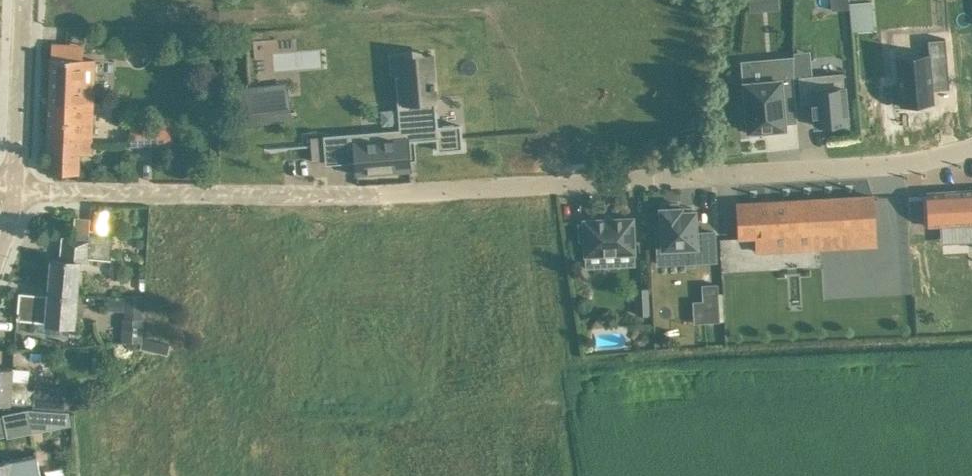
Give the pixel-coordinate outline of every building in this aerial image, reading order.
[(850,7),(849,2),(849,0),(831,0),(832,9),(850,7)] [(875,0),(851,0),(852,28),(876,27),(875,0)] [(949,87),(945,37),(928,38),(929,52),(895,55),(900,105),(934,102),(933,88),(949,87)] [(47,171),(52,171),(79,172),(80,151),(92,152),(95,58),(51,57),(47,171)] [(766,128),(785,127),(781,83),(794,82),(794,78),(794,57),(777,58),(778,64),(760,66),(762,80),(745,82),(749,130),(753,129),(754,133),(766,132),(766,128)] [(813,101),(815,124),(847,121),(843,71),(798,75),(801,102),(813,101)] [(354,139),(356,173),(408,169),(411,169),(409,141),(441,139),(442,151),(468,149),(466,124),(440,126),(439,100),(437,72),(404,74),(408,128),(370,131),(371,138),(354,139)] [(288,95),(249,100),(228,103),(229,117),(231,128),(292,120),(290,109),(288,95)] [(170,145),(170,120),(130,120),(130,145),(170,145)] [(325,135),(310,136),(312,161),(327,159),(325,135)] [(926,193),(929,227),(968,224),(970,249),(971,248),(971,190),(926,193)] [(774,247),(874,241),(872,195),(738,203),(740,237),(774,235),(774,247)] [(682,209),(682,206),(677,206),(677,202),(665,202),(665,206),(660,207),(661,229),(657,230),(658,247),(685,246),(686,261),(716,259),(714,231),(696,231),(695,209),(693,209),(682,209)] [(93,228),(104,230),(108,210),(97,208),(93,228)] [(585,252),(585,254),(587,254),(633,252),(635,252),(635,250),(633,218),(634,218),(634,216),(631,216),(586,219),(586,218),(583,218),(583,221),(584,222),(579,222),(580,239),(584,239),(585,252)] [(88,256),(111,258),(113,236),(89,234),(89,239),(63,237),(61,259),(52,258),(49,292),(75,294),(76,291),(77,291),(80,261),(87,262),(88,256)] [(704,300),(705,320),(719,320),(717,283),(703,284),(704,300)] [(648,287),(636,287),(637,314),(649,313),(648,287)] [(75,294),(49,292),(49,294),(19,291),(17,318),(74,323),(77,291),(76,291),(75,294)] [(125,292),(125,310),(143,310),(143,293),(125,292)] [(141,318),(123,318),(123,339),(141,340),(141,318)] [(366,340),(368,352),(376,350),(373,339),(366,340)] [(368,352),(366,340),(358,342),(361,354),(368,352)] [(432,353),(440,353),(439,341),(431,341),(432,353)] [(411,354),(410,342),(402,342),(403,354),(411,354)] [(410,342),(411,354),(419,354),(418,342),(410,342)] [(335,354),(327,356),(330,368),(338,366),(335,354)] [(322,370),(330,368),(327,356),(319,358),(322,370)] [(190,360),(182,362),(185,373),(193,371),(190,360)] [(177,375),(185,373),(182,362),(175,364),(177,375)] [(288,366),(291,378),(299,376),(296,364),(288,366)] [(12,403),(26,404),(27,402),(32,403),(32,406),(64,409),(65,387),(34,384),(33,388),(28,388),(29,380),(14,378),(15,367),(0,366),(0,402),(12,403)] [(283,380),(291,378),(288,366),(280,368),(283,380)] [(239,378),(231,380),(234,391),(242,389),(239,378)] [(226,393),(234,391),(231,380),(223,381),(226,393)] [(27,408),(2,413),(6,435),(7,437),(32,432),(27,408)] [(36,453),(30,454),(0,460),(0,475),(41,475),(36,453)]
